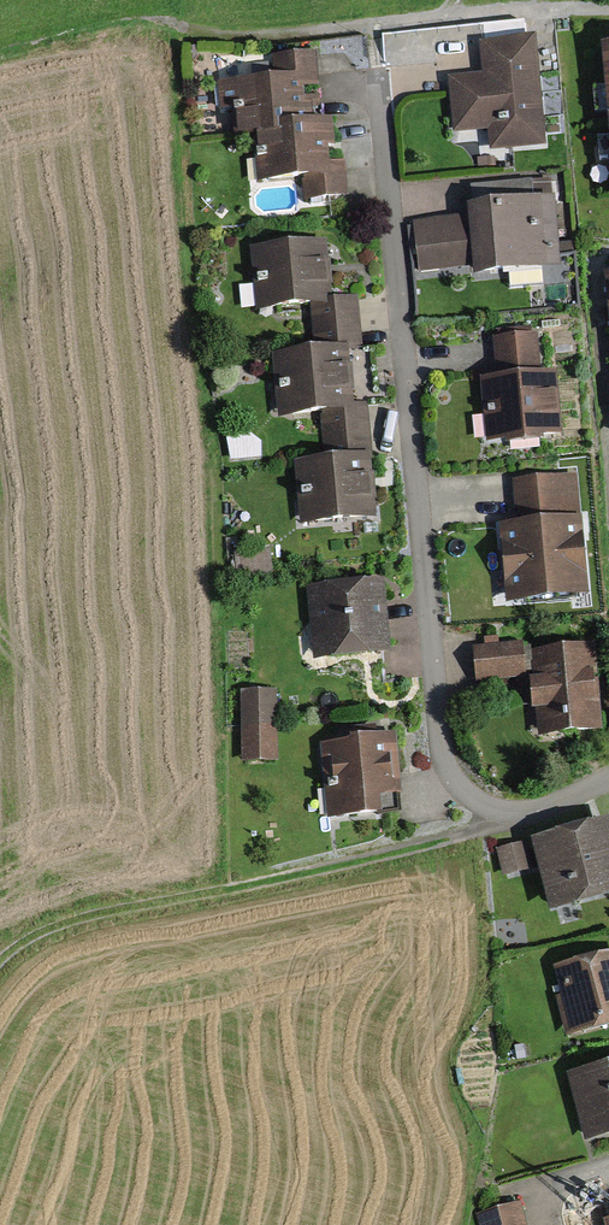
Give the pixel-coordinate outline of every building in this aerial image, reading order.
[(544,147),(535,39),(482,43),(485,78),(451,80),(455,133),(489,131),(491,152),(544,147)] [(599,49),(608,143),(608,48),(599,49)] [(221,84),(225,136),(256,134),(279,133),(278,125),(277,111),(316,108),(313,59),(271,62),(273,80),(221,84)] [(256,134),(259,184),(302,181),(303,200),(348,198),(346,160),(337,161),(335,121),(278,125),(279,133),(256,134)] [(559,268),(551,183),(477,189),(478,206),(468,207),(469,220),(473,267),(474,275),(559,268)] [(421,272),(473,267),(469,220),(416,226),(421,272)] [(252,249),(256,312),(310,308),(329,306),(329,301),(334,301),(332,269),(330,243),(252,249)] [(559,272),(511,275),(511,286),(559,283),(559,272)] [(349,351),(361,350),(358,299),(334,301),(329,301),(329,306),(310,308),(314,353),(273,356),(278,419),(320,416),(344,414),(344,410),(354,409),(351,376),(349,351)] [(484,445),(560,438),(553,374),(539,376),(535,335),(494,339),(498,380),(478,382),(484,445)] [(300,527),(376,520),(373,483),(367,408),(354,409),(344,410),(344,414),(320,416),(324,459),(294,462),(300,527)] [(504,605),(588,596),(577,480),(512,486),(517,531),(497,533),(504,605)] [(235,575),(272,574),(272,552),(235,553),(235,575)] [(314,660),(390,653),(383,582),(307,589),(314,660)] [(524,640),(472,645),(476,686),(528,681),(524,640)] [(592,648),(534,654),(537,686),(531,687),(533,714),(539,714),(541,737),(599,732),(592,648)] [(242,762),(278,761),(276,692),(240,693),(242,762)] [(321,747),(326,819),(399,814),(393,735),(370,737),(349,738),(350,745),(321,747)] [(531,844),(549,914),(608,899),(608,823),(531,844)] [(522,844),(497,850),(504,877),(528,872),(522,844)] [(549,973),(567,1038),(608,1027),(608,956),(549,973)] [(569,1078),(587,1142),(608,1136),(608,1066),(569,1078)] [(479,1224),(525,1224),(520,1206),(477,1217),(479,1224)]
